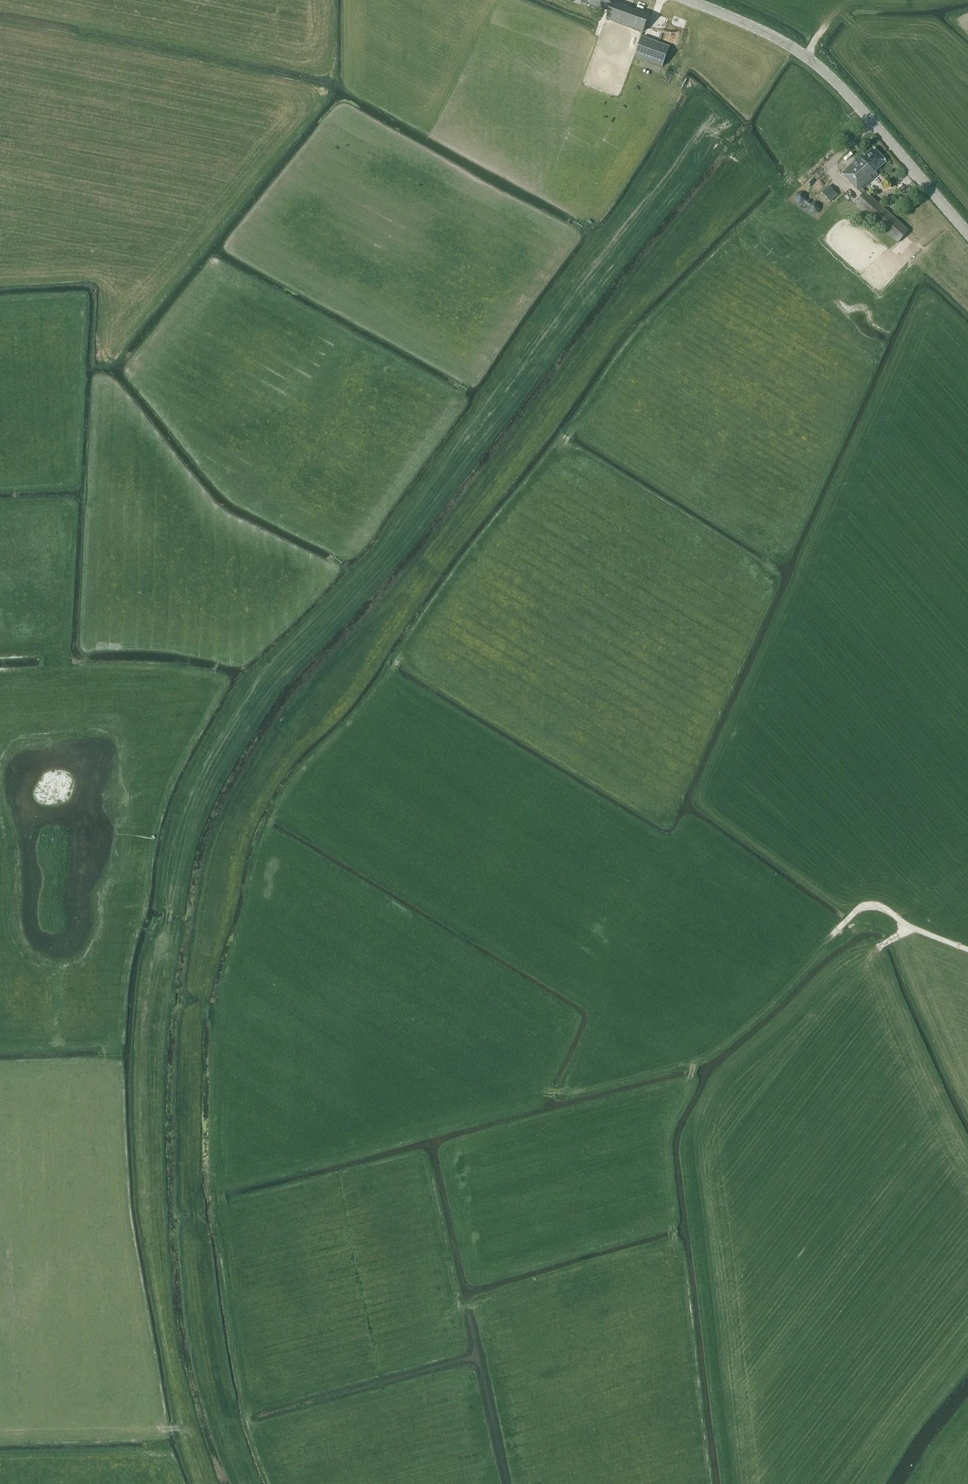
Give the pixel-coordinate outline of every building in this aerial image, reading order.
[(610,10),(607,18),(644,32),(650,15),(613,2),(614,0),(582,0),(581,3),(588,6),(589,3),(610,10)] [(669,48),(641,37),(634,56),(662,67),(669,48)] [(854,204),(898,244),(910,230),(866,191),(863,189),(877,176),(875,173),(886,163),(873,150),(865,157),(863,155),(842,175),(858,193),(859,193),(862,196),(854,204)] [(811,203),(806,200),(805,195),(802,192),(797,193),(794,197),(795,201),(799,204),(803,203),(804,203),(809,207),(808,207),(809,211),(813,214),(817,213),(820,210),(819,205),(816,202),(811,203)] [(827,198),(830,201),(837,195),(834,192),(827,198)] [(892,207),(896,210),(901,205),(898,201),(892,207)]
